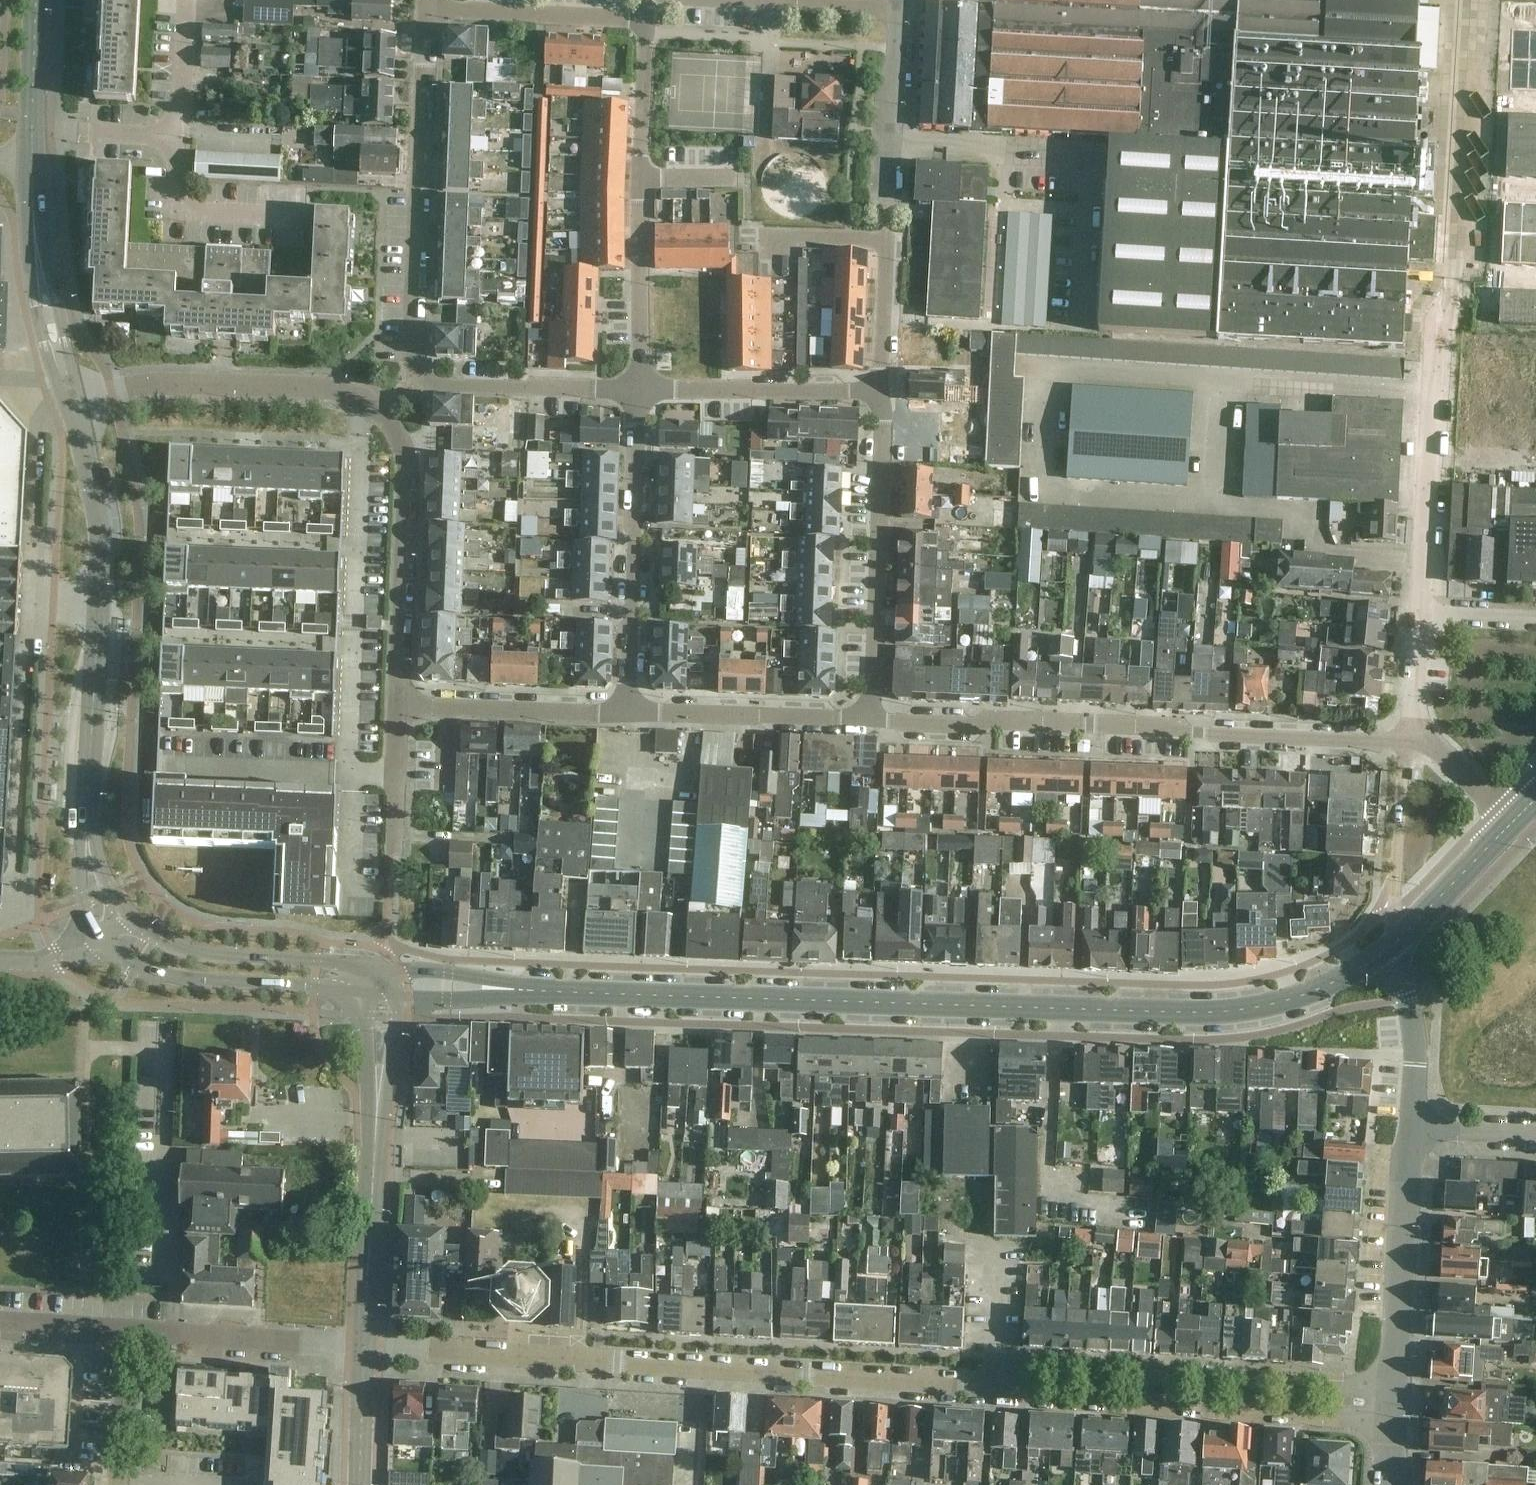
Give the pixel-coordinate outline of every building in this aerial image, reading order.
[(107,11),(101,11),(99,45),(105,45),(103,83),(97,83),(96,101),(137,103),(142,0),(107,0),(107,11)] [(298,0),(247,0),(245,25),(296,27),(298,0)] [(380,23),(391,24),(392,0),(318,0),(318,7),(330,8),(350,9),(351,2),(356,3),(355,22),(380,23)] [(1411,218),(1419,70),(1436,71),(1437,54),(1420,53),(1421,48),(1417,48),(1419,0),(928,0),(928,1),(921,126),(970,129),(970,131),(998,133),(998,130),(1111,137),(1109,169),(1100,332),(1403,349),(1408,261),(1434,262),(1436,219),(1411,218)] [(240,28),(205,26),(205,43),(240,45),(240,28)] [(307,54),(396,58),(397,37),(367,36),(367,44),(350,43),(350,41),(321,39),(321,29),(308,28),(307,54)] [(488,60),(490,32),(451,30),(446,35),(445,59),(468,60),(467,84),(515,86),(516,61),(488,60)] [(1513,30),(1511,60),(1530,60),(1531,30),(1513,30)] [(577,37),(547,35),(546,64),(575,66),(577,37)] [(575,66),(604,68),(606,38),(577,37),(575,66)] [(232,51),(203,49),(203,67),(231,69),(232,51)] [(366,77),(384,78),(395,79),(396,58),(307,54),(306,76),(318,77),(319,68),(349,70),(366,71),(366,77)] [(1528,90),(1530,60),(1511,60),(1510,89),(1528,90)] [(840,113),(841,82),(852,83),(853,67),(831,66),(830,81),(806,80),(805,85),(796,85),(796,79),(776,78),(773,140),(838,143),(839,123),(834,122),(834,113),(840,113)] [(311,101),(311,102),(393,106),(394,85),(365,84),(365,91),(312,88),(312,79),(293,78),(293,100),(311,101)] [(494,86),(494,100),(521,101),(521,87),(494,86)] [(447,87),(447,109),(487,110),(487,101),(474,100),(474,88),(447,87)] [(603,98),(603,90),(548,87),(547,96),(603,98)] [(533,112),(535,91),(527,90),(526,111),(533,112)] [(548,101),(540,100),(539,118),(548,119),(548,101)] [(628,122),(629,104),(629,103),(586,101),(585,120),(628,122)] [(363,125),(382,126),(392,127),(393,106),(311,102),(311,111),(323,112),(347,113),(347,118),(363,119),(363,125)] [(487,110),(447,109),(446,129),(473,130),(473,118),(487,119),(487,110)] [(1422,109),(1421,131),(1433,131),(1434,110),(1422,109)] [(533,132),(534,116),(525,116),(525,132),(533,132)] [(1507,147),(1525,148),(1526,118),(1508,117),(1507,147)] [(548,119),(539,118),(538,137),(547,137),(548,119)] [(1526,118),(1525,148),(1535,149),(1535,119),(1526,118)] [(628,122),(585,120),(584,139),(627,141),(628,122)] [(363,175),(386,176),(397,177),(397,175),(400,171),(400,164),(397,162),(398,151),(397,151),(398,132),(386,131),(338,128),(315,127),(314,148),(337,149),(336,159),(346,159),(359,160),(360,155),(364,156),(363,175)] [(486,130),(473,130),(446,129),(445,129),(444,150),(445,150),(472,151),(472,139),(486,139),(486,130)] [(525,136),(524,153),(532,153),(533,137),(525,136)] [(547,137),(538,137),(538,156),(546,156),(547,137)] [(626,160),(627,141),(584,139),(583,157),(626,160)] [(1525,148),(1507,147),(1506,177),(1524,178),(1525,148)] [(1525,148),(1524,178),(1535,179),(1535,149),(1525,148)] [(1417,149),(1416,173),(1435,174),(1436,150),(1417,149)] [(445,150),(444,170),(485,171),(485,162),(471,162),(472,151),(445,150)] [(208,180),(209,154),(197,153),(195,179),(208,180)] [(531,169),(532,153),(524,153),(523,169),(531,169)] [(208,180),(220,180),(221,154),(209,154),(208,180)] [(233,155),(221,154),(220,180),(232,181),(233,155)] [(232,181),(244,182),(245,156),(233,155),(232,181)] [(244,182),(256,182),(257,156),(245,156),(244,182)] [(256,182),(268,183),(269,157),(257,156),(256,182)] [(546,156),(538,156),(537,174),(545,174),(546,156)] [(282,158),(269,157),(268,183),(281,184),(282,158)] [(625,178),(626,160),(583,157),(583,176),(625,178)] [(935,203),(929,305),(929,317),(979,321),(980,305),(988,169),(919,165),(916,202),(935,203)] [(133,168),(99,167),(98,187),(92,186),(90,220),(96,220),(94,258),(88,258),(87,276),(97,276),(95,315),(113,316),(113,310),(151,311),(151,318),(167,318),(166,332),(186,333),(186,340),(205,340),(205,335),(237,336),(237,342),(256,343),(256,337),(276,338),(276,324),(292,325),(292,319),(351,321),(352,305),(347,305),(349,266),(354,266),(356,232),(350,232),(351,212),(317,210),(313,286),(271,284),(272,252),(129,245),(133,168)] [(303,185),(341,187),(358,188),(358,175),(334,174),(334,170),(309,169),(309,172),(304,172),(303,185)] [(531,173),(485,171),(444,170),(444,191),(470,192),(471,180),(484,181),(523,182),(522,194),(530,194),(531,173)] [(545,174),(537,174),(536,193),(544,193),(545,174)] [(624,196),(625,178),(583,176),(582,195),(624,196)] [(662,200),(674,200),(674,191),(662,191),(662,200)] [(674,191),(674,200),(687,200),(687,191),(674,191)] [(711,191),(698,191),(698,200),(711,200),(711,191)] [(544,193),(536,193),(535,213),(544,214),(544,193)] [(443,195),(442,217),(483,219),(483,210),(469,210),(470,197),(443,195)] [(582,195),(582,214),(624,214),(624,197),(624,196),(582,195)] [(522,199),(521,221),(529,221),(530,200),(522,199)] [(1504,205),(1503,235),(1521,236),(1522,206),(1504,205)] [(1522,206),(1521,236),(1535,237),(1535,207),(1522,206)] [(544,214),(535,213),(534,232),(543,232),(544,214)] [(1003,327),(1046,329),(1052,215),(1008,213),(1003,327)] [(624,214),(582,214),(582,232),(624,232),(624,214)] [(483,219),(442,217),(441,237),(441,238),(468,239),(468,238),(469,227),(482,228),(483,219)] [(528,241),(529,225),(521,224),(520,241),(528,241)] [(674,226),(656,226),(656,269),(675,269),(674,226)] [(693,226),(674,226),(675,269),(693,268),(693,226)] [(693,268),(711,268),(711,226),(693,226),(693,268)] [(729,226),(711,226),(711,268),(729,268),(729,275),(737,275),(736,258),(730,258),(729,226)] [(543,232),(534,232),(534,250),(542,250),(543,232)] [(582,232),(582,250),(624,250),(624,232),(582,232)] [(1520,266),(1521,236),(1503,235),(1502,265),(1520,266)] [(1521,236),(1520,266),(1535,267),(1535,237),(1521,236)] [(482,238),(468,238),(468,239),(441,238),(441,237),(440,237),(439,259),(440,259),(467,260),(468,247),(481,248),(482,238)] [(520,245),(519,260),(519,261),(527,262),(528,245),(520,245)] [(826,279),(836,280),(866,281),(867,251),(837,249),(837,265),(827,265),(826,279)] [(534,250),(533,268),(541,269),(542,250),(534,250)] [(624,250),(582,250),(582,267),(582,269),(597,269),(597,270),(623,270),(624,270),(624,266),(624,250)] [(467,271),(467,260),(440,259),(439,278),(480,280),(480,271),(467,271)] [(519,261),(519,260),(507,259),(506,275),(519,276),(518,278),(527,278),(527,262),(519,261)] [(809,259),(800,259),(799,305),(798,368),(807,368),(808,305),(809,259)] [(565,295),(594,296),(594,282),(597,282),(597,270),(597,269),(582,269),(582,267),(566,267),(565,295)] [(541,269),(533,268),(532,294),(540,294),(541,269)] [(737,279),(737,275),(729,275),(729,280),(729,299),(772,298),(772,279),(737,279)] [(480,280),(439,278),(438,300),(480,302),(480,294),(490,295),(489,299),(518,300),(517,303),(525,304),(526,282),(480,280)] [(864,311),(866,281),(836,280),(835,309),(864,311)] [(1500,293),(1499,324),(1517,325),(1518,294),(1500,293)] [(540,294),(532,294),(530,324),(539,324),(540,294)] [(1535,295),(1518,294),(1517,325),(1534,326),(1535,295)] [(557,313),(557,323),(594,324),(594,305),(594,296),(565,295),(565,313),(557,313)] [(729,299),(729,317),(772,316),(772,298),(729,299)] [(437,358),(476,360),(478,306),(459,306),(458,329),(434,328),(433,352),(437,358)] [(835,309),(834,339),(863,340),(864,311),(835,309)] [(772,334),(772,316),(729,317),(729,335),(772,334)] [(594,324),(557,323),(552,323),(551,342),(593,343),(594,324)] [(772,353),(772,334),(729,335),(729,353),(772,353)] [(992,334),(990,377),(1015,379),(1016,355),(1017,335),(992,334)] [(1016,355),(1028,356),(1029,335),(1017,334),(1017,335),(1016,355)] [(1028,356),(1039,356),(1040,336),(1029,335),(1028,356)] [(1039,356),(1050,357),(1052,337),(1040,336),(1039,356)] [(1050,357),(1062,358),(1063,337),(1052,337),(1050,357)] [(1062,358),(1073,359),(1075,338),(1063,337),(1062,358)] [(1073,359),(1085,359),(1086,339),(1075,338),(1073,359)] [(862,371),(863,340),(834,339),(832,369),(862,371)] [(1085,359),(1096,360),(1097,340),(1086,339),(1085,359)] [(824,357),(824,340),(812,340),(811,357),(824,357)] [(1096,360),(1107,361),(1109,340),(1097,340),(1096,360)] [(1107,361),(1119,362),(1120,341),(1109,340),(1107,361)] [(1119,362),(1130,362),(1132,342),(1120,341),(1119,362)] [(593,343),(551,342),(550,370),(566,370),(566,362),(592,363),(593,343)] [(1130,362),(1142,363),(1143,343),(1132,342),(1130,362)] [(1142,363),(1153,364),(1154,343),(1143,343),(1142,363)] [(1153,364),(1164,364),(1166,344),(1154,343),(1153,364)] [(1164,364),(1176,365),(1177,345),(1166,344),(1164,364)] [(534,368),(548,368),(549,347),(535,346),(534,368)] [(1210,367),(1221,368),(1223,348),(1211,347),(1210,367)] [(1221,368),(1233,369),(1234,349),(1223,348),(1221,368)] [(1233,369),(1244,370),(1246,350),(1234,349),(1233,369)] [(1244,370),(1256,370),(1257,350),(1246,350),(1244,370)] [(1256,370),(1267,371),(1268,351),(1257,350),(1256,370)] [(1267,371),(1278,372),(1280,352),(1268,351),(1267,371)] [(1278,372),(1290,373),(1291,353),(1280,352),(1278,372)] [(773,371),(772,353),(729,353),(730,372),(773,371)] [(1324,375),(1336,376),(1337,356),(1325,355),(1324,375)] [(1336,376),(1347,376),(1348,356),(1337,356),(1336,376)] [(1347,376),(1358,377),(1360,357),(1348,356),(1347,376)] [(1358,377),(1370,378),(1371,358),(1360,357),(1358,377)] [(1370,378),(1381,379),(1382,359),(1371,358),(1370,378)] [(1381,379),(1393,379),(1394,359),(1382,359),(1381,379)] [(1393,379),(1404,380),(1405,360),(1394,359),(1393,379)] [(950,376),(911,374),(911,386),(908,389),(907,395),(910,397),(910,400),(946,402),(947,387),(965,388),(966,373),(950,372),(950,376)] [(1025,379),(1015,379),(990,377),(989,400),(1024,402),(1025,379)] [(1073,387),(1067,479),(1187,487),(1193,395),(1073,387)] [(431,402),(430,427),(453,428),(452,452),(473,452),(475,399),(436,397),(431,402)] [(1357,528),(1357,541),(1396,543),(1400,453),(1401,453),(1403,403),(1333,399),(1332,418),(1281,416),(1281,407),(1248,406),(1244,498),(1358,504),(1358,514),(1362,514),(1361,528),(1357,528)] [(989,400),(988,422),(1023,424),(1024,402),(989,400)] [(19,551),(19,550),(25,437),(25,433),(0,405),(0,550),(19,551)] [(801,408),(800,412),(801,412),(800,439),(829,440),(831,410),(801,408)] [(861,411),(831,410),(829,440),(859,442),(861,411)] [(801,412),(800,412),(771,411),(769,441),(800,443),(800,439),(801,412)] [(527,417),(526,442),(542,443),(543,417),(527,417)] [(561,444),(620,446),(621,422),(582,420),(582,433),(549,432),(549,441),(561,441),(561,444)] [(988,422),(987,445),(1022,447),(1023,424),(988,422)] [(661,423),(660,447),(719,450),(720,439),(700,438),(700,425),(661,423)] [(507,452),(507,453),(519,453),(520,431),(498,430),(497,451),(507,452)] [(762,451),(763,430),(753,430),(752,450),(762,451)] [(539,443),(539,452),(544,453),(553,453),(553,443),(539,443)] [(1020,469),(1022,447),(987,445),(986,468),(1020,469)] [(169,494),(192,495),(193,451),(172,450),(172,449),(171,449),(169,494)] [(201,489),(213,490),(215,452),(193,451),(192,495),(201,496),(201,489)] [(237,453),(215,452),(213,490),(234,490),(235,490),(237,453)] [(777,453),(752,452),(751,461),(776,463),(777,453)] [(256,498),(257,491),(258,454),(237,453),(235,490),(234,490),(234,497),(256,498)] [(462,474),(462,468),(472,469),(472,461),(496,462),(496,453),(472,453),(472,457),(430,455),(429,476),(429,477),(461,479),(461,480),(478,480),(478,472),(465,471),(465,474),(462,474)] [(519,453),(507,453),(505,453),(504,478),(518,479),(519,453)] [(257,491),(278,492),(280,454),(258,454),(257,491)] [(278,492),(299,493),(300,493),(301,455),(280,454),(278,492)] [(549,454),(527,454),(526,479),(548,480),(549,454)] [(567,481),(619,483),(620,456),(585,454),(584,476),(580,476),(580,473),(567,472),(567,481)] [(323,456),(301,455),(300,493),(299,493),(299,500),(322,501),(322,494),(321,494),(323,456)] [(816,465),(828,465),(828,456),(816,455),(816,465)] [(344,457),(323,456),(321,494),(322,494),(342,495),(342,496),(344,496),(345,456),(344,456),(344,457)] [(712,475),(711,456),(695,457),(696,476),(712,475)] [(840,457),(828,456),(828,465),(839,466),(840,457)] [(660,457),(659,484),(711,486),(711,477),(698,477),(698,480),(694,480),(695,458),(660,457)] [(752,462),(734,462),(733,488),(751,489),(752,462)] [(806,483),(793,483),(792,492),(808,492),(808,491),(842,493),(842,492),(843,470),(810,469),(809,487),(805,486),(806,483)] [(904,470),(903,494),(933,495),(934,471),(904,470)] [(1019,485),(1019,472),(1003,472),(1003,486),(1019,485)] [(936,474),(936,492),(947,492),(947,474),(936,474)] [(461,495),(461,480),(461,479),(429,477),(429,476),(428,476),(427,500),(428,500),(428,499),(477,501),(477,493),(464,493),(464,496),(461,495)] [(619,483),(567,481),(567,489),(579,490),(579,486),(583,486),(583,501),(618,502),(619,483)] [(710,494),(711,486),(659,484),(658,503),(694,505),(694,490),(698,491),(697,493),(710,494)] [(956,486),(955,497),(969,497),(970,487),(956,486)] [(1454,487),(1449,582),(1466,583),(1466,584),(1495,586),(1498,542),(1496,541),(1496,531),(1510,532),(1512,490),(1454,487)] [(1510,532),(1507,586),(1535,587),(1535,491),(1512,490),(1510,532)] [(808,491),(808,492),(808,508),(804,508),(804,505),(791,505),(791,513),(841,514),(842,514),(843,492),(842,492),(842,493),(808,491)] [(933,495),(903,494),(902,518),(932,519),(933,495)] [(524,497),(525,537),(541,536),(540,497),(524,497)] [(969,497),(955,497),(955,507),(969,507),(969,497)] [(1015,499),(995,497),(993,527),(1013,528),(1015,499)] [(428,499),(428,500),(427,522),(460,523),(461,505),(464,506),(463,510),(476,510),(477,501),(428,499)] [(617,521),(618,502),(583,501),(582,515),(579,515),(579,511),(566,511),(566,519),(617,521)] [(693,518),(694,505),(658,503),(657,523),(709,525),(709,516),(697,515),(696,518),(693,518)] [(777,512),(790,513),(791,505),(777,504),(777,512)] [(1030,529),(1032,505),(1020,504),(1018,528),(1030,529)] [(1032,505),(1030,529),(1041,530),(1043,506),(1032,505)] [(1043,506),(1041,530),(1053,531),(1055,507),(1043,506)] [(1055,507),(1053,531),(1064,531),(1066,507),(1055,507)] [(1066,507),(1064,531),(1076,532),(1077,508),(1066,507)] [(712,510),(713,523),(746,521),(745,508),(712,510)] [(1077,508),(1076,532),(1087,533),(1089,509),(1077,508)] [(1089,509),(1087,533),(1099,534),(1100,510),(1089,509)] [(1110,534),(1112,510),(1100,510),(1099,534),(1110,534)] [(1121,535),(1123,511),(1112,510),(1110,534),(1121,535)] [(1133,536),(1134,512),(1123,511),(1121,535),(1133,536)] [(1144,537),(1146,513),(1134,512),(1133,536),(1144,537)] [(807,518),(807,536),(840,537),(841,514),(791,513),(791,522),(804,522),(804,518),(807,518)] [(1156,537),(1157,513),(1146,513),(1144,537),(1156,537)] [(1167,538),(1169,514),(1157,513),(1156,537),(1167,538)] [(1179,539),(1180,515),(1169,514),(1167,538),(1179,539)] [(1190,540),(1192,516),(1180,515),(1179,539),(1183,539),(1190,540)] [(1201,540),(1203,516),(1192,516),(1190,540),(1194,540),(1201,540)] [(1213,541),(1214,517),(1203,516),(1201,540),(1213,541)] [(1224,542),(1226,518),(1214,517),(1213,541),(1224,542)] [(1236,543),(1237,519),(1226,518),(1224,542),(1236,543)] [(616,540),(617,521),(566,519),(566,528),(578,528),(578,524),(582,525),(581,539),(616,540)] [(1247,543),(1249,520),(1237,519),(1236,543),(1242,543),(1247,543)] [(177,529),(190,530),(190,521),(177,520),(177,529)] [(1259,544),(1260,520),(1249,520),(1247,543),(1252,544),(1259,544)] [(1270,545),(1272,521),(1260,520),(1259,544),(1270,545)] [(190,530),(203,530),(204,521),(190,521),(190,530)] [(1282,546),(1282,541),(1283,522),(1272,521),(1270,545),(1272,545),(1282,546)] [(220,531),(233,532),(234,522),(221,522),(220,531)] [(233,532),(246,532),(247,523),(234,522),(233,532)] [(264,533),(277,534),(277,524),(264,524),(264,533)] [(277,534),(290,534),(290,525),(277,524),(277,534)] [(307,535),(320,536),(320,526),(307,526),(307,535)] [(320,536),(333,536),(333,527),(320,526),(320,536)] [(432,548),(481,550),(481,541),(468,541),(468,544),(465,544),(466,527),(432,526),(431,548),(432,548)] [(983,528),(960,527),(960,549),(982,550),(983,528)] [(1019,531),(1019,535),(1021,536),(1021,542),(1018,542),(1018,547),(1021,548),(1021,551),(1041,553),(1043,532),(1019,531)] [(900,532),(900,550),(938,551),(949,552),(954,552),(955,543),(937,542),(938,534),(911,532),(900,532)] [(1067,554),(1067,549),(1067,541),(1068,534),(1050,533),(1048,553),(1067,554)] [(834,564),(835,541),(801,539),(800,557),(796,556),(796,553),(784,553),(783,561),(833,563),(833,564),(834,564)] [(1116,558),(1135,559),(1136,540),(1117,539),(1116,558)] [(543,554),(543,540),(526,540),(526,554),(543,554)] [(1162,541),(1136,540),(1135,559),(1161,561),(1162,541)] [(1089,542),(1067,541),(1067,549),(1071,553),(1084,554),(1089,550),(1089,542)] [(1280,588),(1350,593),(1350,595),(1390,599),(1393,576),(1354,573),(1355,560),(1304,555),(1305,543),(1282,541),(1282,546),(1272,545),(1272,555),(1265,555),(1264,569),(1281,571),(1280,588)] [(610,564),(611,544),(576,542),(575,558),(571,557),(572,554),(559,554),(559,562),(610,564)] [(1098,556),(1112,560),(1116,547),(1101,543),(1098,556)] [(1252,544),(1247,543),(1242,543),(1241,559),(1251,559),(1252,544)] [(1222,548),(1219,548),(1218,568),(1221,569),(1220,581),(1239,582),(1241,545),(1222,544),(1222,548)] [(663,545),(662,565),(713,567),(714,559),(701,558),(701,561),(697,561),(698,546),(663,545)] [(187,595),(187,588),(188,588),(189,551),(168,550),(168,548),(167,548),(165,594),(187,595)] [(481,558),(481,550),(432,548),(431,570),(464,571),(464,554),(468,554),(467,557),(481,558)] [(718,567),(729,567),(746,568),(746,569),(748,569),(748,549),(719,548),(718,567)] [(0,550),(0,593),(17,594),(19,551),(0,550)] [(949,563),(949,552),(938,551),(900,550),(899,569),(953,571),(964,572),(965,564),(949,563)] [(188,588),(209,589),(211,551),(189,551),(188,588)] [(211,551),(209,589),(231,590),(232,552),(211,551)] [(232,552),(231,590),(252,591),(254,553),(232,552)] [(254,553),(252,591),(273,592),(274,592),(276,554),(254,553)] [(284,593),(296,593),(297,555),(276,554),(274,592),(273,592),(273,599),(283,599),(284,593)] [(296,593),(317,594),(319,556),(297,555),(296,593)] [(319,556),(317,594),(338,595),(338,596),(339,596),(341,556),(340,556),(340,557),(319,556)] [(799,567),(799,584),(832,585),(833,564),(833,563),(783,561),(783,569),(796,570),(796,567),(799,567)] [(574,581),(609,582),(610,564),(559,562),(558,570),(571,571),(571,567),(575,567),(574,581)] [(662,565),(662,585),(696,586),(697,571),(701,571),(701,575),(713,575),(713,567),(662,565)] [(729,567),(728,587),(728,588),(745,589),(746,569),(746,568),(729,567)] [(953,571),(899,569),(899,588),(952,590),(953,571)] [(463,587),(464,571),(431,570),(430,590),(430,591),(479,593),(479,585),(467,584),(466,587),(463,587)] [(558,591),(557,599),(574,600),(574,601),(609,602),(609,582),(574,581),(574,595),(570,595),(570,591),(558,591)] [(782,596),(782,605),(831,607),(831,606),(832,585),(799,584),(798,600),(794,600),(794,597),(782,596)] [(952,590),(899,588),(898,608),(951,609),(952,590)] [(479,602),(479,593),(430,591),(430,590),(429,590),(428,613),(462,615),(463,597),(465,597),(465,601),(479,602)] [(0,593),(0,615),(16,616),(17,594),(0,593)] [(754,596),(754,604),(760,604),(778,605),(778,597),(754,596)] [(962,611),(975,612),(988,612),(988,599),(963,598),(962,611)] [(1348,621),(1347,626),(1387,630),(1389,608),(1321,602),(1320,618),(1332,619),(1332,620),(1348,621)] [(751,604),(751,625),(751,626),(760,626),(760,604),(754,604),(751,604)] [(798,611),(797,627),(831,628),(832,606),(831,606),(831,607),(782,605),(781,613),(794,614),(794,610),(798,611)] [(951,620),(951,609),(898,608),(897,628),(934,629),(935,620),(951,620)] [(961,613),(960,627),(975,627),(975,612),(962,611),(962,613),(961,613)] [(988,614),(988,612),(975,612),(975,627),(974,646),(982,646),(981,669),(986,669),(986,674),(972,673),(971,703),(990,704),(993,626),(989,626),(989,614),(988,614)] [(1159,614),(1155,691),(1154,711),(1173,711),(1174,674),(1173,674),(1174,668),(1176,638),(1177,615),(1159,614)] [(0,615),(0,636),(4,637),(4,638),(15,638),(16,616),(0,615)] [(328,636),(329,627),(329,618),(316,617),(316,626),(315,635),(328,636)] [(421,637),(473,639),(473,631),(460,630),(460,633),(457,633),(457,618),(422,617),(421,637)] [(367,618),(367,629),(382,630),(382,618),(367,618)] [(173,629),(186,630),(186,621),(173,620),(173,629)] [(494,640),(494,633),(494,620),(479,620),(478,639),(494,640)] [(494,620),(494,633),(504,634),(504,621),(494,620)] [(186,630),(199,631),(199,621),(186,621),(186,630)] [(541,621),(530,621),(530,635),(540,635),(541,621)] [(216,631),(229,632),(229,622),(216,622),(216,631)] [(229,632),(242,632),(243,623),(229,622),(229,632)] [(614,624),(578,623),(578,637),(575,637),(575,634),(562,633),(561,642),(613,643),(614,624)] [(259,633),(272,634),(273,624),(260,624),(259,633)] [(272,634),(285,634),(286,625),(273,624),(272,634)] [(653,625),(653,646),(704,647),(704,639),(692,639),(692,642),(689,641),(689,627),(653,625)] [(1328,638),(1329,625),(1311,625),(1311,638),(1328,638)] [(302,635),(315,635),(316,626),(303,626),(302,635)] [(1009,705),(1009,699),(1009,686),(1010,669),(997,668),(997,664),(1001,664),(1002,647),(993,647),(993,626),(990,704),(1009,705)] [(1328,647),(1346,648),(1385,652),(1387,630),(1347,626),(1347,636),(1329,635),(1328,647)] [(732,642),(732,628),(722,628),(721,642),(732,642)] [(897,645),(909,645),(933,646),(950,647),(951,629),(934,629),(897,628),(897,645)] [(758,630),(758,643),(768,643),(769,630),(758,630)] [(785,651),(836,653),(837,632),(802,631),(801,648),(798,647),(798,644),(785,644),(785,651)] [(421,637),(420,654),(456,656),(456,642),(459,643),(459,647),(472,647),(473,639),(421,637)] [(1016,637),(1013,679),(1012,699),(1036,700),(1038,666),(1023,666),(1024,658),(1027,658),(1029,638),(1016,637)] [(1,878),(2,878),(3,850),(4,834),(10,731),(15,639),(15,638),(4,638),(3,658),(0,709),(0,894),(1,878)] [(1174,674),(1173,711),(1191,712),(1192,680),(1184,680),(1186,639),(1176,638),(1174,668),(1173,674),(1174,674)] [(1038,666),(1036,700),(1059,701),(1062,639),(1050,639),(1049,659),(1054,659),(1054,667),(1038,666)] [(1062,639),(1059,701),(1083,703),(1084,668),(1069,667),(1070,660),(1073,660),(1075,640),(1062,639)] [(501,641),(494,641),(492,685),(513,686),(514,656),(504,656),(504,645),(501,645),(501,641)] [(577,647),(577,660),(612,661),(613,643),(561,642),(561,650),(574,650),(574,647),(577,647)] [(1084,668),(1083,703),(1106,704),(1109,642),(1097,642),(1095,669),(1084,668)] [(1109,642),(1106,704),(1128,705),(1130,671),(1120,670),(1121,642),(1109,642)] [(528,646),(528,647),(519,646),(518,656),(517,656),(517,686),(539,686),(540,643),(532,643),(532,646),(528,646)] [(1128,705),(1151,706),(1154,643),(1143,643),(1142,671),(1130,671),(1128,705)] [(704,647),(653,646),(652,663),(687,664),(688,651),(691,652),(691,655),(704,656),(704,647)] [(1193,659),(1192,680),(1191,712),(1209,712),(1212,648),(1204,647),(1204,660),(1193,659)] [(163,648),(161,694),(183,695),(183,688),(185,651),(164,650),(164,648),(163,648)] [(915,649),(910,648),(901,648),(900,661),(909,661),(909,665),(896,665),(895,696),(898,701),(913,701),(915,649)] [(1209,712),(1228,713),(1229,693),(1230,675),(1225,675),(1226,648),(1212,648),(1209,712)] [(923,667),(923,657),(932,658),(933,650),(924,649),(915,649),(913,701),(931,702),(933,672),(918,671),(918,667),(923,667)] [(185,651),(183,688),(205,689),(207,652),(185,651)] [(801,655),(801,669),(835,670),(836,653),(785,651),(785,659),(797,659),(797,655),(801,655)] [(931,702),(950,703),(952,652),(943,651),(942,668),(947,668),(947,672),(933,672),(931,702)] [(207,652),(205,689),(227,690),(228,652),(207,652)] [(228,652),(227,690),(248,691),(250,653),(228,652)] [(721,652),(720,667),(720,690),(719,693),(741,694),(742,664),(731,664),(732,653),(721,652)] [(950,703),(971,703),(972,673),(957,673),(957,668),(960,668),(961,652),(952,652),(950,703)] [(1249,711),(1252,714),(1262,715),(1265,711),(1266,704),(1268,701),(1269,671),(1248,670),(1249,653),(1234,652),(1233,669),(1238,670),(1237,690),(1236,710),(1249,711)] [(1326,664),(1325,673),(1382,679),(1384,656),(1345,652),(1345,654),(1321,652),(1320,663),(1326,664)] [(250,653),(248,691),(270,692),(271,654),(250,653)] [(271,654),(270,692),(291,693),(293,655),(271,654)] [(424,682),(488,685),(489,657),(456,656),(420,654),(419,678),(424,682)] [(746,664),(744,694),(766,695),(768,654),(757,654),(756,665),(746,664)] [(314,656),(293,655),(291,693),(291,700),(313,700),(313,694),(314,656)] [(336,657),(314,656),(313,694),(334,695),(334,696),(335,696),(337,656),(336,656),(336,657)] [(612,661),(577,660),(561,659),(560,668),(573,669),(573,665),(577,665),(576,688),(606,689),(612,684),(612,661)] [(540,685),(544,686),(552,686),(553,662),(541,662),(540,685)] [(704,665),(687,664),(652,663),(651,686),(655,691),(686,692),(687,670),(691,670),(691,673),(703,674),(704,665)] [(705,690),(720,690),(720,667),(706,666),(705,690)] [(800,674),(799,696),(829,698),(835,693),(835,670),(801,669),(784,668),(784,677),(796,677),(796,674),(800,674)] [(1304,693),(1325,695),(1380,701),(1382,679),(1325,673),(1325,674),(1306,672),(1304,693)] [(169,729),(182,730),(182,720),(169,720),(169,729)] [(182,730),(195,730),(195,721),(182,720),(182,730)] [(212,731),(225,732),(225,722),(212,722),(212,731)] [(225,732),(238,732),(238,723),(225,722),(225,732)] [(255,733),(268,733),(268,724),(255,724),(255,733)] [(268,733),(281,734),(281,725),(268,724),(268,733)] [(469,755),(479,756),(480,724),(463,724),(462,754),(458,754),(457,771),(455,801),(468,802),(469,755)] [(498,725),(480,724),(479,756),(487,756),(487,772),(485,803),(497,804),(500,756),(497,756),(498,739),(498,725)] [(298,735),(311,735),(311,726),(298,725),(298,735)] [(497,804),(499,804),(501,803),(504,802),(506,801),(508,799),(510,798),(511,774),(513,757),(522,757),(524,726),(506,725),(505,739),(505,756),(500,756),(497,804)] [(311,735),(324,736),(325,726),(311,726),(311,735)] [(541,727),(524,726),(522,757),(530,757),(530,789),(542,790),(543,758),(540,757),(541,727)] [(680,732),(657,731),(656,752),(679,754),(680,732)] [(705,733),(702,767),(732,769),(735,735),(705,733)] [(801,787),(803,740),(799,740),(796,737),(791,737),(788,739),(780,739),(779,756),(775,819),(778,819),(794,820),(795,793),(801,787)] [(830,796),(832,741),(824,741),(824,738),(806,737),(806,755),(805,772),(825,773),(825,776),(819,776),(817,804),(827,804),(827,796),(830,796)] [(839,741),(832,741),(830,796),(839,797),(839,777),(836,776),(836,773),(855,774),(856,739),(839,738),(839,741)] [(878,740),(877,740),(861,739),(861,742),(857,742),(857,739),(856,739),(855,774),(853,810),(869,811),(870,789),(865,789),(866,775),(877,775),(878,740)] [(566,741),(565,751),(585,752),(586,742),(566,741)] [(775,819),(779,756),(762,755),(761,776),(759,809),(768,810),(767,823),(774,824),(775,819)] [(885,759),(885,782),(885,790),(908,791),(910,760),(885,759)] [(932,792),(933,761),(910,760),(908,791),(932,792)] [(932,792),(956,793),(957,762),(933,761),(932,792)] [(957,762),(956,793),(980,794),(980,783),(981,763),(957,762)] [(989,763),(988,783),(988,794),(1012,794),(1013,764),(989,763)] [(1035,795),(1036,765),(1013,764),(1012,794),(1035,795)] [(1059,796),(1060,766),(1036,765),(1035,795),(1059,796)] [(1084,767),(1060,766),(1059,796),(1083,797),(1083,788),(1084,767)] [(1091,798),(1115,798),(1116,768),(1092,767),(1091,788),(1091,798)] [(750,821),(753,793),(754,772),(702,768),(700,789),(689,959),(739,961),(740,940),(750,821)] [(1138,799),(1140,769),(1116,768),(1115,798),(1138,799)] [(1162,800),(1163,770),(1140,769),(1138,799),(1162,800)] [(1187,801),(1187,792),(1188,771),(1163,770),(1162,800),(1187,801)] [(1219,808),(1220,772),(1198,772),(1197,792),(1196,810),(1204,810),(1203,846),(1218,846),(1219,808)] [(1240,809),(1242,773),(1220,772),(1219,808),(1228,809),(1227,831),(1226,847),(1238,848),(1240,809)] [(1261,833),(1263,774),(1242,773),(1240,809),(1249,810),(1249,827),(1249,832),(1260,833),(1261,833)] [(1283,811),(1284,775),(1263,774),(1261,833),(1260,833),(1260,834),(1260,835),(1260,842),(1272,843),(1273,827),(1274,811),(1283,811)] [(1304,828),(1305,797),(1306,776),(1284,775),(1283,811),(1292,811),(1292,827),(1291,851),(1303,852),(1304,828)] [(1365,805),(1365,798),(1368,798),(1369,779),(1333,777),(1331,794),(1323,794),(1323,792),(1324,777),(1310,776),(1309,802),(1330,803),(1365,805)] [(188,788),(189,783),(159,782),(157,781),(154,845),(278,850),(276,915),(339,917),(339,915),(340,886),(335,885),(339,794),(337,794),(337,795),(188,788)] [(618,813),(619,801),(595,799),(594,811),(618,813)] [(1306,826),(1363,830),(1363,823),(1366,823),(1367,805),(1365,805),(1330,803),(1329,823),(1324,823),(1324,815),(1307,814),(1306,826)] [(697,819),(697,807),(674,805),(673,817),(697,819)] [(617,825),(618,813),(594,811),(593,823),(617,825)] [(906,829),(907,814),(897,814),(896,829),(906,829)] [(917,815),(907,814),(906,829),(916,829),(917,815)] [(954,831),(954,816),(944,816),(944,831),(954,831)] [(964,817),(954,816),(954,831),(964,832),(964,817)] [(696,831),(697,819),(673,817),(672,829),(696,831)] [(1000,833),(1010,834),(1010,819),(1000,818),(1000,833)] [(1020,819),(1010,819),(1010,834),(1020,834),(1020,819)] [(1057,835),(1058,820),(1048,820),(1047,835),(1057,835)] [(1068,821),(1058,820),(1057,835),(1067,836),(1068,822),(1068,821)] [(536,822),(530,917),(528,952),(566,954),(568,913),(562,913),(564,880),(588,881),(589,871),(592,827),(536,822)] [(616,837),(617,825),(593,823),(592,835),(616,837)] [(1104,838),(1114,838),(1114,824),(1105,823),(1104,838)] [(782,842),(793,841),(792,824),(781,825),(782,842)] [(1124,824),(1114,824),(1114,838),(1123,838),(1124,824)] [(1150,839),(1160,839),(1161,825),(1151,824),(1150,839)] [(1171,825),(1161,825),(1160,839),(1170,840),(1171,825)] [(1327,853),(1342,854),(1364,856),(1365,839),(1362,838),(1363,830),(1306,826),(1304,849),(1317,850),(1317,839),(1323,839),(1324,830),(1329,830),(1327,853)] [(672,829),(671,841),(695,843),(696,831),(672,829)] [(883,851),(902,851),(903,834),(884,833),(883,851)] [(925,835),(903,834),(902,851),(925,852),(925,835)] [(1260,842),(1260,835),(1260,834),(1248,834),(1247,849),(1259,850),(1260,842)] [(616,837),(592,835),(591,847),(615,849),(616,837)] [(937,851),(950,852),(951,836),(938,835),(937,851)] [(974,853),(975,837),(951,836),(950,852),(974,853)] [(1003,838),(975,837),(974,853),(974,859),(985,860),(986,850),(1002,851),(1003,838)] [(1032,866),(1032,863),(1030,863),(1031,840),(1004,839),(1003,865),(1032,866)] [(1056,841),(1031,840),(1030,863),(1032,863),(1055,864),(1056,841)] [(1083,842),(1082,842),(1082,860),(1083,860),(1081,879),(1094,880),(1096,858),(1084,857),(1084,854),(1095,854),(1096,841),(1083,840),(1083,842)] [(694,855),(695,843),(671,841),(670,853),(694,855)] [(774,843),(749,841),(747,863),(773,864),(774,843)] [(1059,858),(1082,860),(1082,842),(1060,841),(1059,858)] [(449,949),(467,950),(469,910),(470,911),(473,843),(451,842),(450,869),(462,870),(461,880),(459,907),(451,906),(449,949)] [(1133,843),(1114,842),(1114,860),(1132,861),(1133,843)] [(1135,856),(1160,858),(1161,844),(1136,843),(1135,856)] [(1182,845),(1161,844),(1160,858),(1159,860),(1181,861),(1182,845)] [(591,859),(614,861),(615,849),(591,847),(591,859)] [(670,853),(669,865),(693,867),(694,855),(670,853)] [(1236,917),(1237,917),(1236,934),(1238,934),(1238,946),(1238,966),(1256,966),(1256,959),(1277,958),(1277,942),(1288,942),(1288,905),(1290,905),(1290,896),(1291,881),(1292,856),(1263,855),(1263,853),(1238,853),(1238,871),(1264,872),(1264,886),(1271,896),(1237,895),(1236,917)] [(1223,867),(1237,867),(1238,854),(1219,854),(1218,863),(1223,863),(1223,867)] [(591,859),(590,871),(614,873),(614,861),(591,859)] [(1363,862),(1342,861),(1330,860),(1329,878),(1312,877),(1311,898),(1327,899),(1327,900),(1341,901),(1341,897),(1358,898),(1359,877),(1362,877),(1363,862)] [(692,879),(693,867),(669,865),(668,877),(692,879)] [(590,871),(589,871),(588,881),(586,910),(584,955),(636,957),(638,917),(639,917),(642,875),(614,873),(590,871)] [(467,950),(486,950),(488,892),(490,893),(491,875),(482,874),(480,911),(470,911),(469,910),(467,950)] [(642,957),(687,959),(691,903),(680,903),(680,912),(674,912),(675,882),(664,882),(664,876),(642,874),(639,917),(644,917),(642,957)] [(488,892),(486,950),(503,951),(504,949),(508,949),(511,883),(500,882),(500,893),(490,893),(488,892)] [(513,951),(528,952),(530,917),(519,916),(519,912),(522,911),(523,892),(522,892),(523,883),(511,883),(508,949),(513,949),(513,951)] [(783,907),(795,908),(797,883),(784,883),(783,907)] [(795,926),(794,942),(793,964),(814,964),(817,895),(820,895),(820,885),(797,883),(795,926)] [(745,922),(744,940),(743,961),(765,962),(767,923),(769,888),(754,887),(753,905),(756,905),(755,922),(745,922)] [(1290,910),(1291,922),(1293,942),(1308,941),(1308,936),(1330,935),(1328,906),(1305,907),(1305,909),(1296,909),(1296,903),(1305,903),(1306,887),(1292,887),(1290,910)] [(903,896),(901,896),(899,963),(920,964),(921,943),(922,907),(922,889),(903,888),(903,896)] [(828,896),(820,895),(817,895),(814,964),(836,965),(837,944),(837,928),(832,928),(832,917),(827,917),(828,896)] [(879,905),(878,941),(877,963),(899,963),(901,896),(880,895),(879,905)] [(980,896),(978,946),(977,967),(998,968),(1000,930),(999,930),(991,930),(992,918),(995,918),(996,909),(992,909),(992,897),(982,896),(980,896)] [(1100,972),(1105,972),(1106,935),(1098,934),(1098,910),(1095,910),(1095,897),(1081,896),(1080,909),(1085,909),(1083,951),(1082,972),(1100,972)] [(872,962),(873,941),(873,924),(851,923),(851,918),(855,919),(855,899),(843,899),(842,918),(845,919),(845,940),(844,961),(872,962)] [(946,965),(948,928),(940,928),(941,902),(927,901),(925,964),(946,965)] [(999,930),(1000,930),(998,968),(1019,968),(1020,947),(1021,902),(1000,902),(999,930)] [(946,965),(968,966),(969,945),(971,903),(956,903),(954,929),(948,928),(946,965)] [(1186,971),(1206,971),(1208,933),(1197,933),(1197,916),(1197,903),(1185,903),(1185,916),(1186,971)] [(1061,933),(1053,933),(1052,970),(1074,971),(1075,950),(1076,915),(1076,907),(1062,907),(1061,933)] [(1132,974),(1155,974),(1156,937),(1147,937),(1148,910),(1134,909),(1132,974)] [(1165,937),(1156,937),(1155,974),(1178,975),(1180,911),(1166,910),(1165,937)] [(1032,913),(1031,948),(1030,969),(1052,970),(1053,933),(1045,933),(1046,913),(1032,913)] [(1114,935),(1106,935),(1105,972),(1127,973),(1128,952),(1129,916),(1115,915),(1114,935)] [(1212,933),(1208,933),(1206,971),(1229,970),(1228,934),(1236,934),(1237,917),(1236,917),(1212,916),(1212,933)] [(789,924),(767,923),(765,962),(787,963),(789,924)] [(468,1068),(470,1040),(470,1031),(460,1030),(458,1027),(450,1027),(447,1030),(444,1030),(443,1067),(444,1068),(468,1068)] [(473,1028),(473,1031),(473,1043),(470,1096),(480,1097),(482,1068),(490,1068),(492,1028),(473,1028)] [(510,1040),(510,1029),(492,1028),(490,1068),(490,1078),(498,1078),(498,1085),(495,1085),(494,1108),(506,1108),(506,1102),(507,1102),(510,1040)] [(443,1067),(444,1030),(418,1029),(417,1044),(416,1044),(415,1081),(416,1081),(415,1089),(415,1105),(447,1107),(448,1091),(449,1075),(444,1074),(444,1068),(443,1067)] [(583,1068),(584,1068),(585,1047),(586,1032),(510,1029),(510,1040),(507,1102),(507,1103),(581,1105),(583,1068)] [(612,1069),(614,1032),(586,1032),(585,1047),(584,1068),(612,1069)] [(654,1063),(655,1034),(627,1033),(626,1069),(642,1070),(642,1085),(664,1085),(665,1063),(654,1063)] [(733,1069),(734,1036),(713,1036),(713,1057),(712,1070),(722,1071),(721,1086),(716,1086),(715,1123),(729,1123),(731,1068),(733,1069)] [(754,1057),(755,1037),(734,1036),(733,1069),(743,1069),(743,1079),(741,1084),(741,1101),(752,1102),(754,1057)] [(795,1070),(796,1039),(765,1038),(765,1058),(764,1069),(779,1070),(778,1083),(781,1083),(781,1099),(794,1099),(795,1070)] [(814,1076),(815,1039),(799,1039),(799,1060),(796,1100),(809,1100),(811,1075),(814,1076)] [(830,1109),(833,1040),(815,1039),(814,1076),(826,1076),(825,1081),(823,1081),(823,1085),(821,1084),(820,1109),(830,1109)] [(850,1077),(851,1040),(833,1040),(830,1109),(840,1110),(841,1102),(842,1085),(850,1085),(850,1077)] [(870,1041),(851,1040),(850,1077),(861,1077),(861,1082),(859,1082),(858,1085),(857,1085),(856,1102),(868,1102),(869,1062),(870,1041)] [(888,1078),(889,1042),(874,1041),(873,1062),(871,1102),(880,1102),(880,1087),(879,1086),(878,1083),(876,1083),(877,1078),(888,1078)] [(904,1103),(906,1042),(889,1042),(888,1078),(900,1079),(899,1083),(898,1087),(895,1087),(895,1102),(904,1103)] [(923,1080),(924,1043),(906,1042),(904,1103),(914,1103),(915,1089),(913,1088),(913,1085),(911,1084),(911,1080),(923,1080)] [(943,1064),(944,1044),(924,1043),(923,1080),(934,1081),(934,1084),(933,1085),(932,1088),(930,1088),(930,1103),(942,1104),(943,1064)] [(1046,1082),(1047,1047),(1001,1046),(999,1104),(1038,1105),(1039,1082),(1046,1082)] [(1099,1111),(1102,1049),(1075,1048),(1074,1069),(1074,1084),(1095,1085),(1096,1090),(1088,1090),(1087,1106),(1087,1111),(1099,1111)] [(1129,1069),(1129,1050),(1102,1049),(1099,1111),(1115,1112),(1115,1092),(1107,1091),(1106,1085),(1127,1086),(1129,1069)] [(689,1088),(690,1051),(671,1050),(668,1108),(680,1109),(681,1087),(689,1088)] [(1160,1095),(1161,1051),(1134,1050),(1133,1070),(1132,1108),(1132,1114),(1147,1115),(1148,1094),(1160,1095)] [(706,1126),(709,1052),(690,1051),(689,1088),(697,1088),(696,1112),(695,1126),(706,1126)] [(1187,1072),(1188,1052),(1161,1051),(1160,1095),(1160,1103),(1172,1104),(1172,1114),(1182,1115),(1183,1110),(1185,1110),(1187,1072)] [(251,1105),(252,1060),(249,1060),(244,1052),(237,1052),(231,1059),(228,1059),(228,1061),(203,1060),(203,1062),(193,1062),(193,1078),(203,1079),(202,1097),(205,1097),(203,1146),(221,1147),(222,1110),(234,1111),(234,1104),(251,1105)] [(1218,1089),(1219,1053),(1192,1052),(1192,1072),(1190,1109),(1202,1110),(1203,1092),(1197,1092),(1197,1088),(1218,1089)] [(1245,1074),(1245,1054),(1246,1053),(1219,1053),(1218,1089),(1217,1112),(1243,1113),(1245,1074)] [(1299,1092),(1300,1055),(1275,1054),(1274,1057),(1272,1126),(1284,1126),(1286,1095),(1279,1095),(1279,1091),(1299,1092)] [(1268,1055),(1250,1055),(1249,1090),(1267,1091),(1267,1095),(1261,1095),(1259,1136),(1271,1137),(1272,1126),(1274,1057),(1268,1057),(1268,1055)] [(1326,1078),(1327,1057),(1302,1056),(1302,1055),(1300,1055),(1299,1092),(1298,1112),(1297,1132),(1316,1132),(1318,1093),(1325,1093),(1326,1078)] [(1331,1061),(1329,1080),(1327,1106),(1346,1107),(1347,1096),(1354,1097),(1352,1116),(1368,1117),(1372,1065),(1350,1063),(1344,1058),(1337,1057),(1332,1061),(1331,1061)] [(79,1178),(77,1083),(0,1084),(0,1178),(79,1178)] [(932,1111),(929,1175),(993,1178),(996,1109),(952,1107),(952,1112),(932,1111)] [(794,1110),(794,1135),(807,1136),(808,1111),(794,1110)] [(855,1126),(866,1126),(866,1110),(856,1110),(855,1126)] [(881,1110),(866,1110),(866,1126),(868,1126),(868,1129),(881,1129),(881,1110)] [(903,1117),(891,1117),(891,1132),(902,1133),(903,1117)] [(728,1150),(752,1151),(753,1130),(729,1129),(728,1150)] [(1042,1130),(1002,1129),(1000,1174),(999,1237),(1038,1239),(1042,1130)] [(792,1131),(753,1130),(752,1151),(791,1152),(792,1131)] [(510,1171),(518,1171),(529,1172),(540,1172),(551,1173),(561,1173),(572,1173),(583,1174),(593,1174),(597,1174),(598,1145),(511,1142),(511,1133),(487,1132),(486,1168),(510,1169),(510,1171)] [(1324,1160),(1325,1142),(1326,1133),(1317,1132),(1316,1145),(1304,1144),(1303,1158),(1324,1160)] [(1075,1134),(1060,1133),(1059,1161),(1084,1162),(1085,1148),(1074,1148),(1075,1134)] [(248,1148),(248,1134),(233,1134),(233,1147),(248,1148)] [(1284,1156),(1285,1136),(1272,1136),(1271,1156),(1284,1156)] [(1324,1160),(1364,1163),(1365,1145),(1325,1142),(1324,1160)] [(243,1170),(243,1154),(188,1151),(187,1167),(182,1167),(179,1207),(188,1208),(187,1233),(188,1233),(188,1239),(220,1241),(220,1235),(236,1236),(237,1210),(284,1213),(286,1173),(243,1170)] [(1185,1171),(1186,1159),(1158,1158),(1157,1170),(1185,1171)] [(1362,1192),(1362,1191),(1364,1167),(1298,1162),(1297,1176),(1324,1178),(1324,1170),(1328,1170),(1327,1188),(1326,1190),(1362,1192)] [(1462,1162),(1461,1187),(1499,1190),(1499,1197),(1522,1198),(1521,1219),(1535,1219),(1535,1167),(1462,1162)] [(518,1171),(510,1171),(507,1171),(506,1195),(517,1196),(518,1171)] [(518,1171),(517,1196),(528,1196),(529,1172),(518,1171)] [(529,1172),(528,1196),(539,1197),(540,1172),(529,1172)] [(540,1172),(539,1197),(550,1197),(551,1173),(540,1172)] [(560,1198),(561,1173),(551,1173),(550,1197),(560,1198)] [(571,1198),(572,1173),(561,1173),(560,1198),(571,1198)] [(582,1199),(583,1174),(572,1173),(571,1198),(582,1199)] [(592,1199),(593,1174),(583,1174),(582,1199),(592,1199)] [(593,1174),(592,1199),(603,1199),(604,1174),(597,1174),(593,1174)] [(1101,1193),(1102,1176),(1091,1175),(1090,1193),(1101,1193)] [(681,1184),(679,1184),(678,1209),(699,1210),(702,1210),(703,1184),(687,1184),(687,1178),(681,1177),(681,1184)] [(1104,1194),(1127,1194),(1127,1177),(1104,1177),(1104,1194)] [(1155,1181),(1131,1179),(1130,1198),(1153,1199),(1155,1181)] [(767,1211),(767,1226),(788,1226),(788,1182),(765,1182),(765,1211),(767,1211)] [(658,1208),(678,1209),(679,1184),(659,1183),(658,1208)] [(811,1214),(824,1215),(824,1207),(821,1207),(821,1196),(825,1196),(825,1184),(811,1183),(811,1214)] [(1213,1202),(1214,1191),(1215,1185),(1199,1183),(1197,1204),(1213,1205),(1213,1202)] [(1303,1212),(1304,1200),(1312,1201),(1311,1212),(1360,1217),(1361,1217),(1363,1191),(1362,1191),(1362,1192),(1326,1190),(1327,1188),(1275,1184),(1273,1208),(1293,1210),(1293,1211),(1303,1212)] [(824,1207),(824,1215),(845,1215),(845,1186),(830,1185),(829,1207),(824,1207)] [(1499,1190),(1461,1187),(1446,1186),(1446,1193),(1443,1192),(1442,1206),(1445,1206),(1445,1208),(1460,1209),(1460,1213),(1474,1214),(1475,1198),(1487,1199),(1487,1206),(1498,1207),(1499,1197),(1499,1190)] [(1230,1192),(1214,1191),(1213,1202),(1216,1202),(1216,1207),(1220,1207),(1228,1208),(1230,1192)] [(468,1199),(458,1194),(453,1204),(464,1209),(468,1199)] [(1242,1209),(1261,1211),(1263,1196),(1244,1194),(1242,1209)] [(425,1199),(406,1198),(405,1224),(423,1225),(425,1199)] [(789,1207),(789,1218),(800,1218),(800,1217),(800,1207),(789,1207)] [(1261,1211),(1242,1209),(1228,1208),(1220,1207),(1219,1216),(1236,1217),(1236,1222),(1273,1225),(1274,1213),(1261,1211)] [(699,1210),(678,1209),(658,1208),(656,1234),(698,1236),(699,1210)] [(618,1276),(618,1260),(618,1243),(609,1243),(609,1209),(601,1209),(596,1252),(590,1252),(591,1277),(608,1277),(608,1325),(618,1325),(619,1327),(626,1327),(629,1325),(631,1325),(630,1276),(618,1276)] [(1360,1217),(1311,1212),(1303,1212),(1293,1211),(1291,1236),(1358,1241),(1360,1217)] [(800,1218),(789,1218),(789,1244),(810,1244),(810,1217),(800,1217),(800,1218)] [(1503,1222),(1475,1221),(1462,1220),(1462,1221),(1445,1220),(1445,1226),(1442,1229),(1442,1241),(1443,1243),(1443,1244),(1445,1245),(1445,1244),(1453,1244),(1453,1246),(1461,1247),(1471,1247),(1471,1246),(1471,1245),(1471,1243),(1473,1242),(1474,1241),(1474,1234),(1482,1234),(1503,1235),(1503,1222)] [(1057,1224),(1055,1245),(1071,1246),(1073,1226),(1057,1224)] [(1077,1225),(1075,1240),(1092,1242),(1093,1227),(1077,1225)] [(220,1241),(188,1239),(186,1239),(183,1294),(183,1304),(196,1305),(218,1307),(254,1309),(254,1305),(256,1262),(267,1263),(268,1227),(240,1226),(237,1271),(221,1270),(219,1270),(220,1241)] [(393,1319),(441,1321),(442,1298),(446,1298),(448,1261),(443,1261),(445,1231),(397,1228),(393,1319)] [(1096,1228),(1095,1242),(1114,1243),(1115,1230),(1096,1228)] [(1119,1230),(1117,1251),(1133,1253),(1135,1232),(1119,1230)] [(497,1264),(499,1233),(469,1232),(468,1249),(468,1262),(466,1291),(490,1292),(492,1264),(497,1264)] [(1138,1257),(1159,1259),(1161,1235),(1140,1233),(1138,1257)] [(1172,1236),(1161,1235),(1159,1259),(1161,1259),(1160,1269),(1170,1269),(1172,1236)] [(687,1237),(687,1256),(711,1256),(711,1238),(687,1237)] [(1206,1249),(1206,1241),(1186,1240),(1185,1247),(1206,1249)] [(1319,1254),(1319,1264),(1355,1267),(1356,1263),(1357,1263),(1359,1245),(1294,1240),(1293,1252),(1319,1254)] [(1205,1263),(1226,1265),(1227,1243),(1207,1241),(1206,1241),(1206,1249),(1205,1263)] [(1249,1245),(1227,1243),(1226,1265),(1247,1266),(1247,1263),(1249,1245)] [(1253,1258),(1263,1258),(1264,1246),(1249,1245),(1247,1263),(1253,1263),(1253,1258)] [(941,1263),(946,1263),(968,1264),(969,1247),(942,1246),(941,1263)] [(1262,1272),(1270,1273),(1271,1261),(1272,1247),(1264,1246),(1263,1258),(1262,1272)] [(867,1274),(880,1275),(881,1257),(880,1257),(878,1257),(878,1248),(869,1247),(867,1274)] [(1483,1248),(1471,1247),(1461,1247),(1461,1251),(1443,1250),(1442,1262),(1437,1266),(1437,1273),(1441,1277),(1441,1279),(1487,1281),(1488,1262),(1532,1265),(1532,1252),(1496,1250),(1483,1249),(1483,1248)] [(468,1249),(455,1248),(455,1261),(468,1262),(468,1249)] [(880,1248),(880,1257),(881,1257),(880,1275),(887,1275),(889,1249),(880,1248)] [(653,1325),(653,1272),(653,1257),(643,1257),(643,1276),(630,1276),(631,1325),(633,1325),(634,1328),(641,1328),(644,1325),(653,1325)] [(715,1337),(733,1338),(734,1299),(726,1298),(727,1261),(717,1260),(716,1270),(715,1337)] [(835,1344),(854,1346),(857,1309),(847,1308),(849,1262),(839,1261),(835,1330),(835,1344)] [(1355,1267),(1319,1264),(1271,1261),(1270,1273),(1318,1277),(1317,1287),(1353,1290),(1355,1267)] [(810,1271),(806,1341),(830,1342),(832,1306),(822,1306),(824,1282),(828,1283),(830,1263),(809,1262),(808,1271),(810,1271)] [(944,1311),(941,1350),(964,1351),(968,1280),(967,1280),(968,1264),(946,1263),(945,1288),(951,1288),(951,1311),(944,1311)] [(551,1268),(550,1293),(550,1305),(548,1327),(573,1329),(576,1269),(551,1268)] [(660,1334),(683,1335),(686,1269),(673,1268),(671,1301),(661,1300),(661,1320),(660,1334)] [(695,1269),(686,1269),(683,1335),(706,1337),(707,1323),(707,1302),(694,1301),(695,1269)] [(782,1340),(806,1341),(810,1271),(808,1271),(794,1270),(792,1304),(784,1304),(782,1340)] [(733,1338),(753,1339),(754,1274),(743,1274),(741,1299),(734,1299),(733,1338)] [(763,1274),(754,1274),(753,1339),(774,1341),(775,1300),(762,1300),(763,1274)] [(921,1349),(941,1350),(944,1311),(932,1310),(934,1275),(923,1275),(922,1284),(924,1284),(923,1305),(920,1305),(920,1309),(922,1309),(921,1349)] [(1168,1275),(1160,1275),(1158,1298),(1169,1298),(1170,1279),(1168,1279),(1168,1275)] [(542,1305),(550,1305),(550,1293),(543,1293),(544,1292),(542,1289),(541,1289),(533,1280),(533,1278),(530,1277),(529,1278),(516,1277),(515,1276),(512,1277),(512,1278),(503,1287),(502,1287),(500,1290),(501,1291),(501,1303),(499,1304),(501,1307),(502,1307),(510,1316),(510,1318),(513,1319),(514,1318),(527,1319),(528,1320),(531,1319),(531,1317),(540,1309),(541,1309),(543,1306),(542,1305)] [(854,1346),(874,1347),(878,1282),(868,1281),(866,1309),(857,1309),(854,1346)] [(889,1282),(878,1282),(874,1347),(896,1348),(897,1332),(897,1312),(888,1311),(889,1282)] [(908,1304),(920,1305),(923,1305),(924,1284),(922,1284),(910,1283),(908,1304)] [(1461,1314),(1462,1317),(1491,1318),(1509,1319),(1510,1308),(1491,1307),(1481,1307),(1476,1309),(1477,1287),(1461,1287),(1440,1285),(1439,1302),(1437,1301),(1436,1305),(1438,1313),(1461,1314)] [(1023,1347),(1045,1348),(1047,1312),(1041,1311),(1041,1302),(1038,1302),(1039,1288),(1027,1287),(1023,1347)] [(1108,1352),(1130,1353),(1132,1316),(1124,1316),(1127,1288),(1111,1287),(1111,1290),(1112,1291),(1108,1352)] [(1300,1309),(1353,1313),(1354,1305),(1355,1295),(1353,1295),(1353,1290),(1317,1287),(1316,1298),(1301,1296),(1300,1309)] [(1095,1314),(1089,1314),(1087,1351),(1108,1352),(1112,1291),(1111,1290),(1097,1289),(1095,1314)] [(1138,1317),(1132,1316),(1130,1353),(1151,1354),(1153,1318),(1155,1291),(1140,1290),(1138,1317)] [(1054,1312),(1047,1312),(1045,1348),(1066,1350),(1069,1293),(1055,1293),(1054,1312)] [(1066,1350),(1087,1351),(1089,1314),(1077,1313),(1078,1294),(1069,1293),(1066,1350)] [(1176,1356),(1198,1357),(1200,1319),(1189,1319),(1190,1301),(1179,1300),(1177,1318),(1178,1318),(1176,1356)] [(1155,1355),(1176,1356),(1178,1318),(1177,1318),(1167,1318),(1168,1303),(1157,1303),(1155,1348),(1155,1355)] [(1198,1357),(1220,1359),(1220,1352),(1222,1307),(1210,1307),(1209,1320),(1200,1319),(1198,1357)] [(900,1348),(921,1349),(922,1309),(920,1309),(901,1308),(900,1348)] [(1223,1359),(1245,1360),(1247,1325),(1244,1325),(1245,1309),(1226,1308),(1223,1359)] [(1245,1360),(1266,1361),(1268,1322),(1269,1311),(1258,1310),(1257,1322),(1263,1322),(1263,1326),(1247,1325),(1245,1360)] [(1268,1322),(1266,1361),(1288,1363),(1288,1355),(1290,1312),(1278,1311),(1277,1323),(1268,1322)] [(1352,1334),(1353,1316),(1313,1314),(1312,1328),(1308,1328),(1309,1315),(1294,1314),(1294,1327),(1306,1328),(1306,1333),(1322,1334),(1322,1337),(1346,1338),(1347,1334),(1352,1334)] [(1508,1338),(1509,1319),(1491,1318),(1462,1317),(1436,1316),(1435,1323),(1432,1326),(1431,1332),(1434,1334),(1434,1337),(1462,1339),(1468,1339),(1468,1344),(1490,1345),(1490,1342),(1504,1342),(1508,1338)] [(1292,1339),(1291,1363),(1322,1365),(1323,1354),(1345,1356),(1346,1338),(1322,1337),(1322,1334),(1306,1333),(1305,1340),(1292,1339)] [(1515,1346),(1532,1347),(1535,1347),(1535,1348),(1535,1338),(1515,1337),(1515,1346)] [(1503,1350),(1462,1347),(1445,1346),(1445,1354),(1433,1353),(1433,1363),(1429,1367),(1429,1373),(1432,1377),(1432,1379),(1459,1381),(1463,1381),(1482,1382),(1484,1362),(1503,1363),(1503,1350)] [(1531,1357),(1532,1347),(1515,1346),(1514,1356),(1531,1357)] [(70,1377),(70,1372),(61,1362),(56,1361),(0,1357),(0,1465),(14,1465),(14,1466),(29,1467),(29,1466),(32,1466),(33,1458),(35,1458),(36,1450),(65,1451),(70,1377)] [(292,1379),(292,1372),(271,1371),(270,1382),(180,1376),(177,1426),(270,1433),(273,1393),(277,1393),(271,1484),(322,1484),(324,1457),(327,1457),(328,1440),(325,1440),(328,1395),(291,1393),(292,1379)] [(396,1384),(394,1411),(396,1411),(394,1447),(433,1449),(435,1423),(422,1422),(422,1413),(423,1413),(425,1386),(396,1384)] [(1446,1421),(1463,1422),(1483,1423),(1508,1424),(1510,1386),(1482,1384),(1482,1395),(1466,1394),(1466,1391),(1458,1391),(1458,1393),(1447,1393),(1447,1404),(1444,1406),(1443,1418),(1446,1420),(1446,1421)] [(443,1449),(455,1450),(459,1388),(445,1387),(445,1389),(440,1389),(439,1396),(438,1420),(445,1421),(443,1449)] [(477,1424),(478,1405),(479,1391),(474,1391),(474,1389),(459,1388),(455,1450),(467,1450),(469,1423),(477,1424)] [(538,1441),(541,1399),(512,1397),(510,1423),(498,1422),(496,1450),(520,1451),(521,1440),(538,1441)] [(747,1398),(718,1397),(717,1433),(731,1434),(730,1451),(738,1451),(738,1457),(743,1457),(741,1484),(760,1484),(761,1470),(762,1442),(763,1436),(745,1435),(747,1398)] [(796,1402),(769,1400),(767,1443),(762,1442),(761,1470),(775,1471),(777,1436),(794,1437),(796,1402)] [(823,1403),(796,1402),(794,1437),(809,1439),(807,1466),(823,1467),(825,1445),(820,1445),(822,1415),(823,1403)] [(856,1405),(832,1404),(831,1416),(830,1438),(842,1439),(842,1449),(836,1449),(835,1465),(851,1465),(855,1418),(855,1410),(856,1405)] [(890,1409),(888,1407),(871,1406),(869,1408),(866,1408),(865,1418),(863,1443),(871,1443),(870,1470),(882,1471),(884,1444),(891,1444),(892,1420),(893,1409),(890,1409)] [(920,1409),(913,1408),(911,1411),(899,1410),(898,1420),(896,1444),(893,1443),(892,1464),(912,1465),(913,1445),(924,1446),(926,1411),(923,1411),(920,1409)] [(960,1411),(935,1410),(932,1451),(931,1451),(929,1479),(944,1480),(945,1458),(957,1459),(960,1411)] [(984,1426),(985,1412),(960,1411),(957,1459),(967,1459),(966,1482),(981,1483),(984,1426)] [(1006,1414),(998,1414),(996,1416),(993,1415),(992,1426),(991,1450),(1003,1451),(1002,1469),(1015,1471),(1019,1427),(1019,1417),(1008,1416),(1006,1414)] [(1053,1417),(1031,1416),(1030,1428),(1029,1459),(1039,1459),(1039,1451),(1051,1451),(1053,1417)] [(1075,1431),(1075,1418),(1053,1417),(1051,1451),(1062,1452),(1061,1460),(1066,1461),(1066,1475),(1076,1475),(1076,1474),(1077,1452),(1074,1452),(1075,1431)] [(1104,1475),(1107,1420),(1084,1419),(1081,1452),(1077,1452),(1076,1474),(1091,1475),(1104,1475)] [(1129,1434),(1130,1421),(1107,1420),(1104,1475),(1116,1476),(1117,1459),(1109,1459),(1109,1454),(1128,1455),(1129,1434)] [(675,1454),(675,1455),(677,1425),(607,1421),(607,1424),(578,1423),(576,1447),(537,1445),(536,1462),(533,1462),(531,1484),(673,1484),(675,1454)] [(1158,1436),(1159,1423),(1135,1422),(1133,1456),(1144,1457),(1143,1477),(1153,1477),(1154,1461),(1156,1461),(1158,1436)] [(1455,1453),(1456,1452),(1478,1453),(1479,1437),(1488,1437),(1487,1448),(1510,1449),(1512,1426),(1452,1423),(1452,1425),(1432,1424),(1431,1435),(1428,1434),(1428,1448),(1430,1448),(1430,1450),(1450,1452),(1451,1453),(1455,1453)] [(1166,1424),(1166,1437),(1164,1463),(1161,1463),(1159,1484),(1178,1484),(1180,1425),(1166,1424)] [(1191,1473),(1188,1467),(1196,1468),(1198,1426),(1180,1425),(1178,1484),(1190,1484),(1191,1473)] [(1250,1429),(1229,1427),(1228,1433),(1206,1432),(1203,1484),(1256,1484),(1258,1449),(1248,1449),(1250,1429)] [(1295,1432),(1263,1430),(1261,1467),(1271,1468),(1271,1472),(1267,1472),(1266,1480),(1275,1480),(1275,1484),(1295,1484),(1296,1467),(1297,1457),(1293,1457),(1295,1432)] [(1348,1449),(1345,1449),(1344,1446),(1335,1445),(1333,1448),(1312,1446),(1311,1460),(1310,1484),(1317,1484),(1345,1484),(1348,1449)] [(497,1452),(483,1451),(481,1475),(495,1476),(497,1452)] [(1427,1462),(1426,1484),(1526,1484),(1527,1469),(1427,1462)] [(13,1477),(14,1466),(14,1465),(0,1465),(0,1476),(13,1477)] [(86,1476),(58,1474),(59,1468),(32,1466),(29,1466),(29,1467),(28,1479),(47,1480),(46,1484),(85,1484),(86,1476)]
